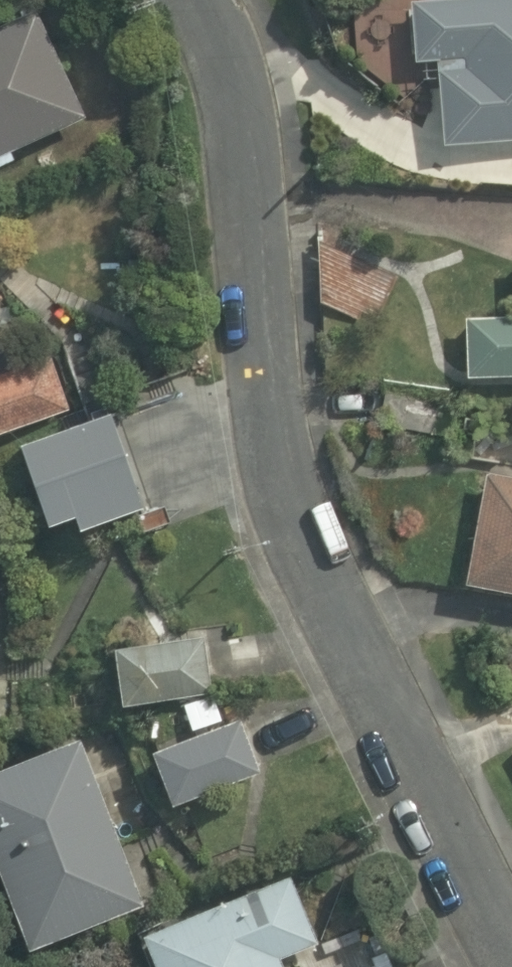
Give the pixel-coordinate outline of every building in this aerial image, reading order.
[(408,1),(413,62),(435,60),(436,72),(442,146),(511,141),(511,0),(420,0),(408,1)] [(84,115),(35,9),(0,25),(0,153),(84,115)] [(464,319),(466,377),(511,375),(511,318),(464,319)] [(67,408),(49,355),(0,372),(0,430),(67,408)] [(109,410),(18,440),(46,522),(74,512),(79,527),(142,506),(109,410)] [(485,475),(464,585),(511,595),(511,480),(485,475)] [(114,647),(121,703),(210,692),(202,635),(114,647)] [(152,752),(171,803),(259,771),(240,719),(152,752)] [(0,768),(0,876),(27,948),(142,904),(79,738),(0,768)] [(142,933),(156,966),(284,966),(279,956),(316,942),(289,875),(142,933)]
